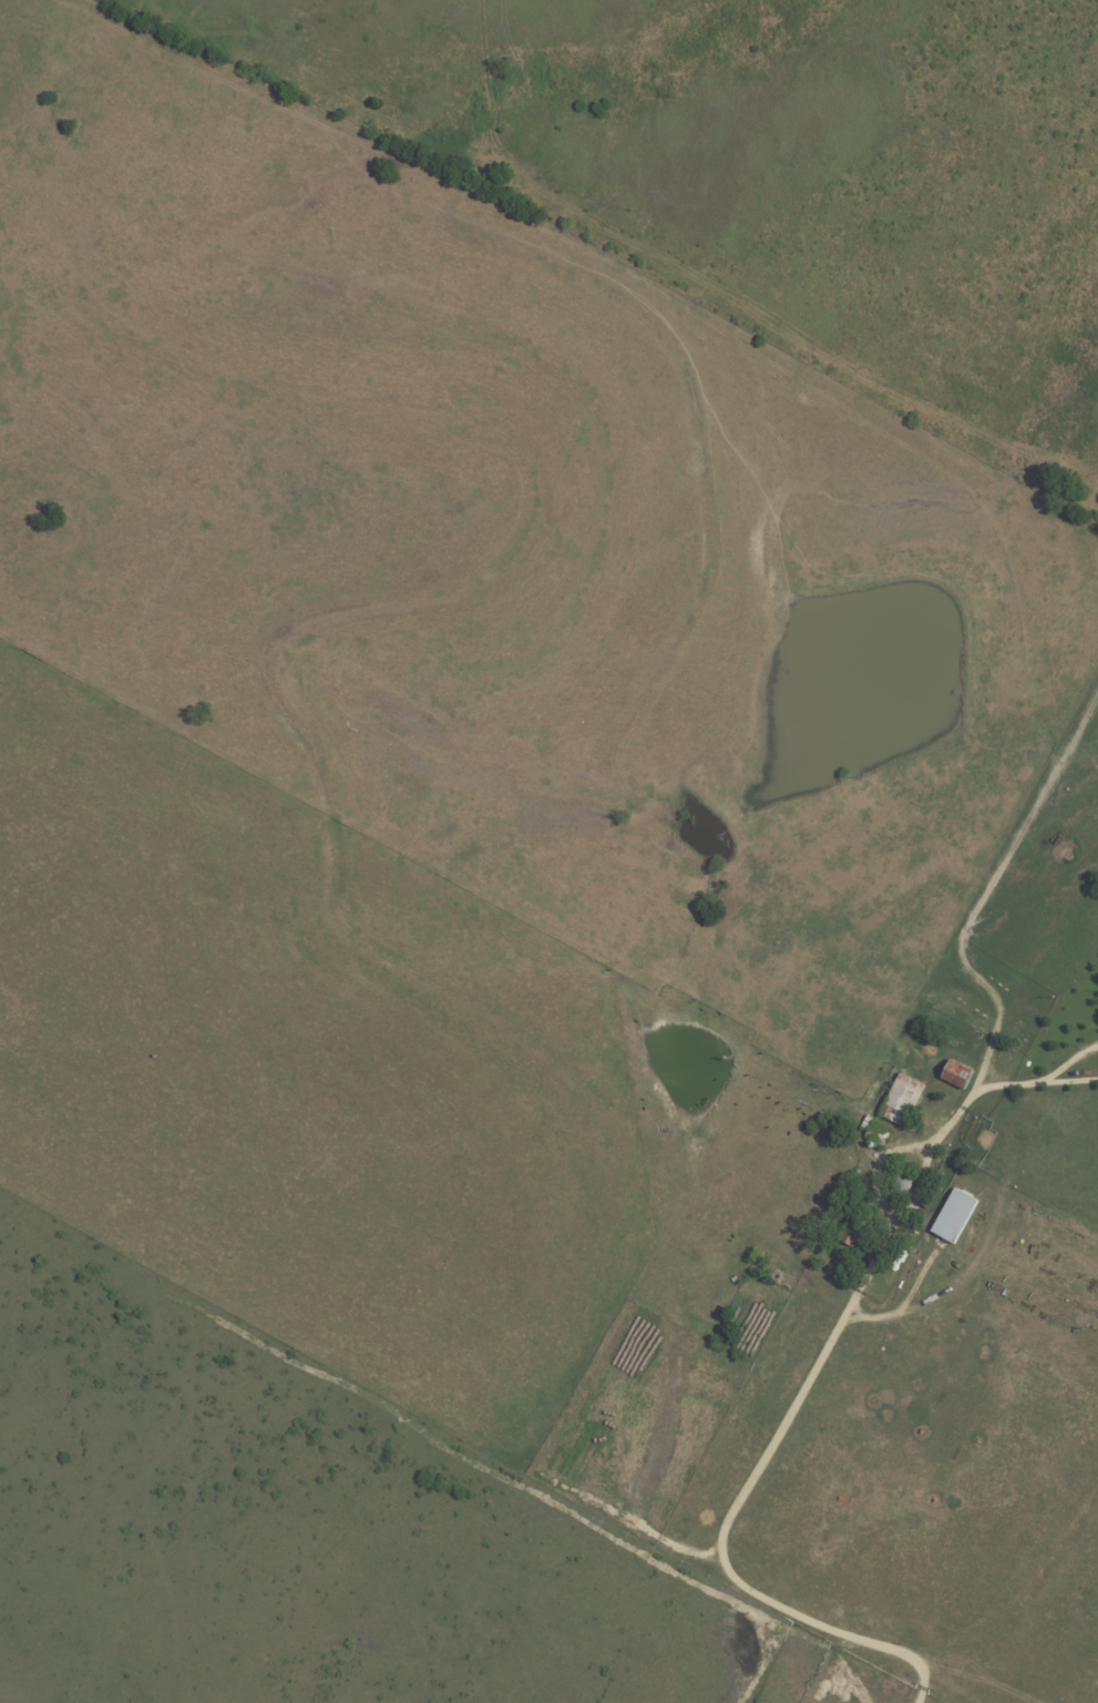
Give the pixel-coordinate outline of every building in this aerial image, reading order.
[(973,1079),(967,1090),(944,1078),(953,1059),(976,1071),(973,1079)] [(906,1075),(926,1085),(906,1128),(881,1114),(901,1073),(906,1075)] [(914,1181),(905,1199),(891,1192),(900,1173),(914,1181)] [(856,1190),(854,1196),(848,1193),(850,1186),(856,1190)] [(981,1201),(956,1244),(933,1231),(957,1187),(981,1201)] [(876,1222),(864,1246),(856,1243),(855,1246),(842,1240),(848,1230),(843,1227),(852,1210),(876,1222)]
